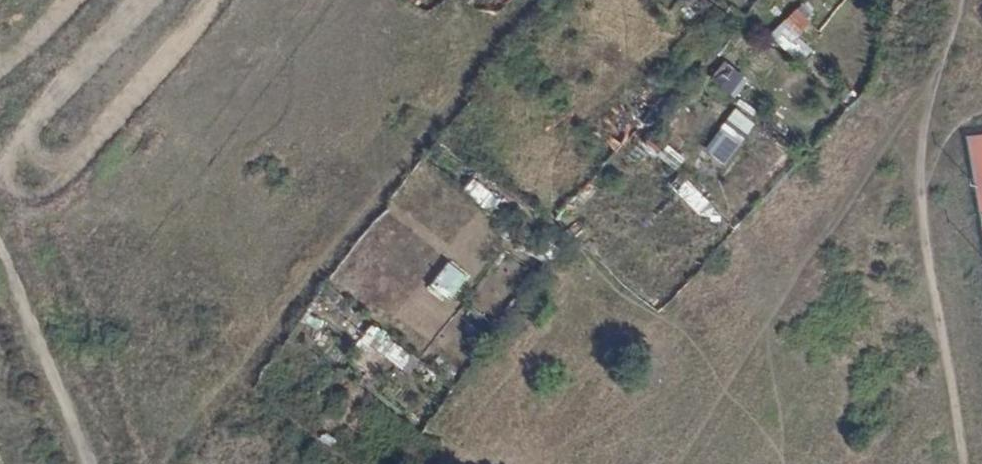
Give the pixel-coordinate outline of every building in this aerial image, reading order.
[(432,3),(430,0),(417,0),(423,9),(432,3)] [(798,65),(813,51),(785,20),(770,34),(798,65)] [(708,92),(733,104),(746,77),(721,65),(708,92)] [(741,106),(689,162),(707,179),(759,123),(741,106)] [(680,174),(669,184),(714,229),(725,218),(680,174)] [(475,178),(464,190),(489,214),(500,202),(475,178)] [(427,289),(447,303),(468,275),(449,261),(427,289)] [(409,375),(420,359),(376,328),(364,344),(409,375)]
